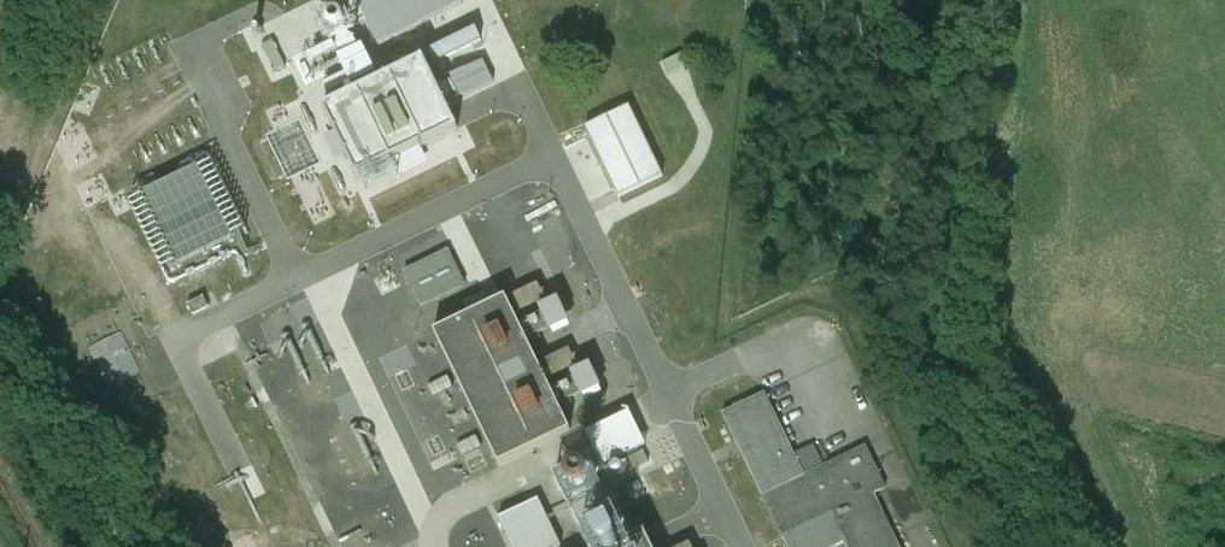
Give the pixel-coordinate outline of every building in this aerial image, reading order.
[(634,106),(589,126),(620,196),(665,176),(634,106)] [(140,190),(173,267),(243,237),(210,160),(140,190)] [(448,253),(405,274),(422,308),(465,287),(448,253)] [(471,316),(493,304),(486,293),(465,304),(471,316)] [(506,299),(434,334),(499,467),(557,439),(570,432),(571,432),(558,406),(563,404),(566,409),(573,405),(570,400),(596,388),(589,372),(550,391),(526,341),(531,339),(534,344),(541,340),(538,335),(564,322),(557,307),(519,325),(506,299)] [(457,313),(436,323),(439,328),(459,318),(457,313)] [(111,388),(142,373),(122,333),(91,348),(111,388)] [(448,379),(429,388),(434,399),(453,389),(448,379)] [(804,478),(764,396),(723,416),(763,498),(804,478)] [(635,412),(590,432),(605,467),(651,447),(635,412)] [(570,432),(557,439),(562,449),(575,443),(570,432)] [(477,438),(458,447),(463,458),(482,449),(477,438)] [(885,490),(865,448),(853,454),(873,496),(885,490)] [(853,454),(804,478),(763,498),(783,540),(788,537),(792,546),(825,530),(821,521),(831,516),(846,546),(898,546),(873,496),(853,454)] [(694,504),(678,469),(636,487),(644,506),(653,502),(661,519),(694,504)] [(516,546),(564,546),(542,499),(502,517),(516,546)] [(621,546),(650,546),(645,535),(621,546)]
